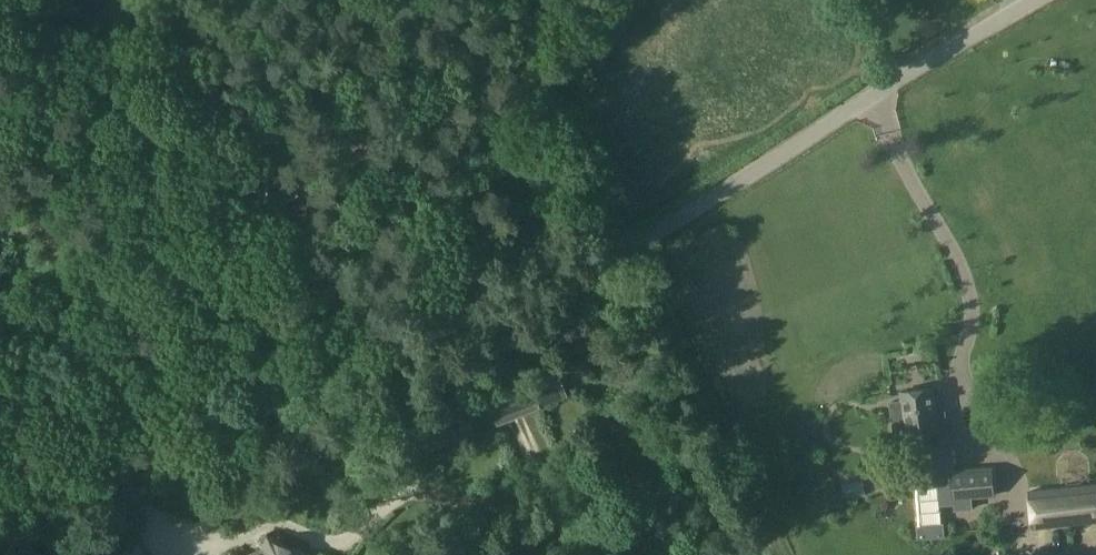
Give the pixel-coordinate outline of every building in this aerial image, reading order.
[(278,99),(299,95),(296,84),(275,89),(278,99)] [(418,426),(430,452),(565,395),(554,369),(418,426)] [(939,430),(934,388),(899,392),(901,401),(889,402),(894,435),(905,433),(905,435),(917,433),(920,449),(924,449),(927,470),(929,470),(931,486),(948,483),(946,467),(954,466),(951,444),(941,445),(939,430)] [(995,495),(993,468),(951,470),(954,498),(995,495)] [(1030,491),(1031,500),(1033,528),(1095,521),(1095,485),(1030,491)] [(100,543),(94,531),(74,540),(79,552),(100,543)] [(300,550),(267,537),(263,548),(247,554),(298,554),(300,550)]
